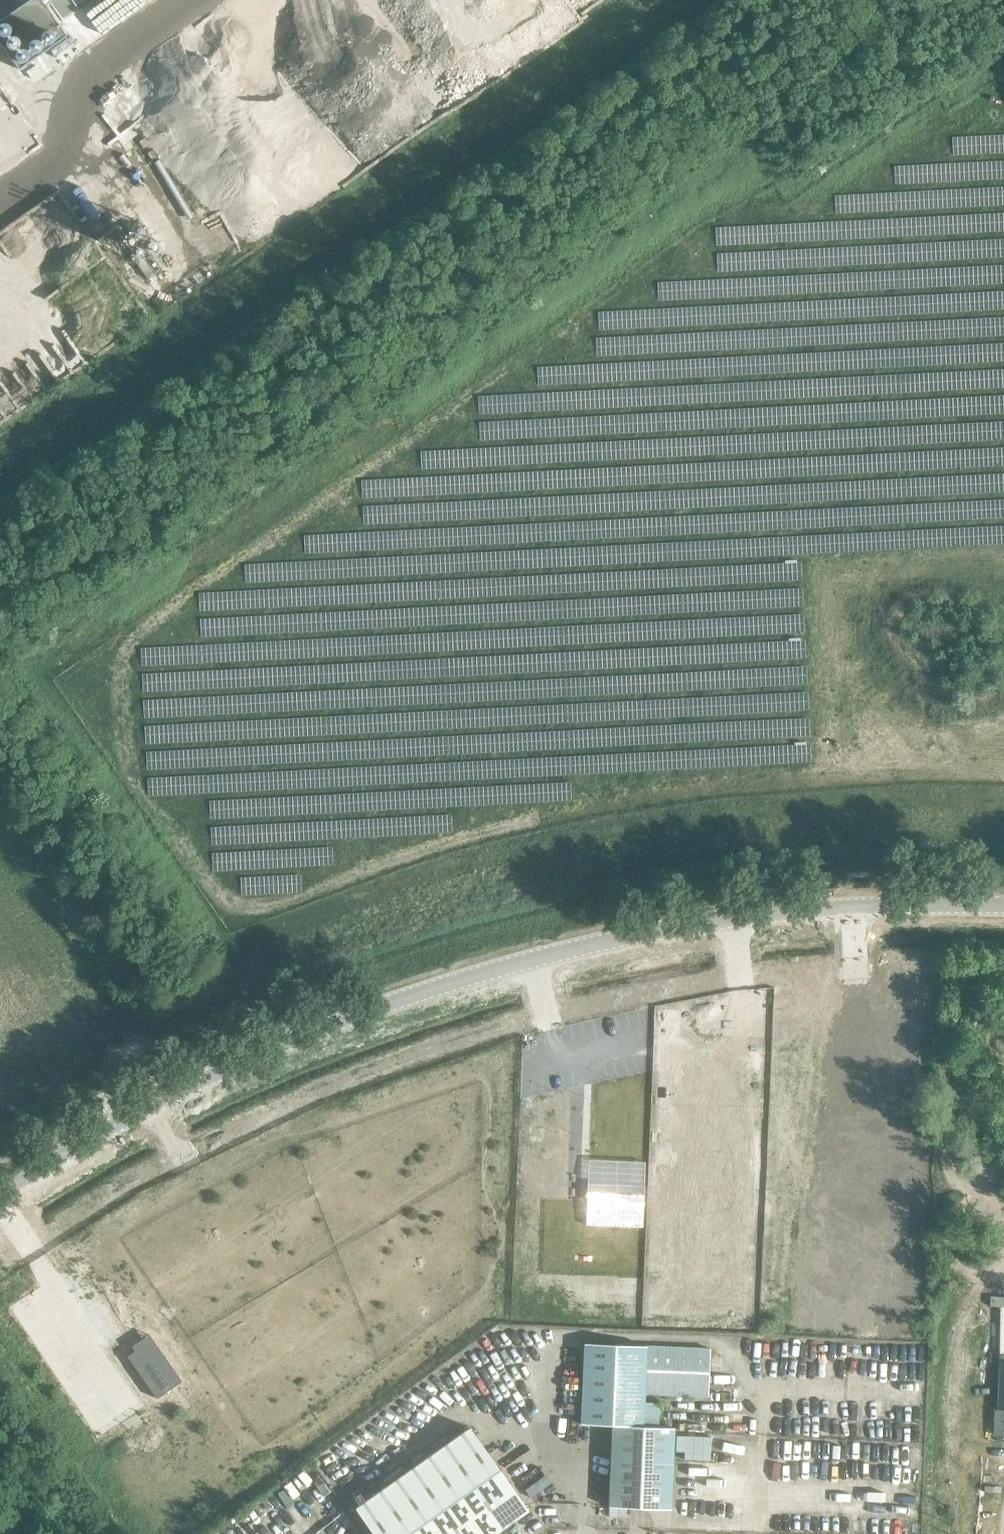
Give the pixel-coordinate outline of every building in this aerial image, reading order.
[(17,69),(65,35),(40,0),(28,0),(0,20),(0,45),(17,69)] [(587,1184),(586,1200),(610,1201),(611,1185),(587,1184)] [(663,1428),(664,1402),(649,1402),(649,1394),(713,1397),(715,1349),(591,1343),(587,1423),(618,1424),(615,1505),(676,1508),(679,1429),(663,1428)] [(143,1345),(127,1356),(156,1399),(173,1387),(143,1345)] [(527,1509),(469,1428),(355,1509),(373,1533),(492,1533),(527,1509)]
